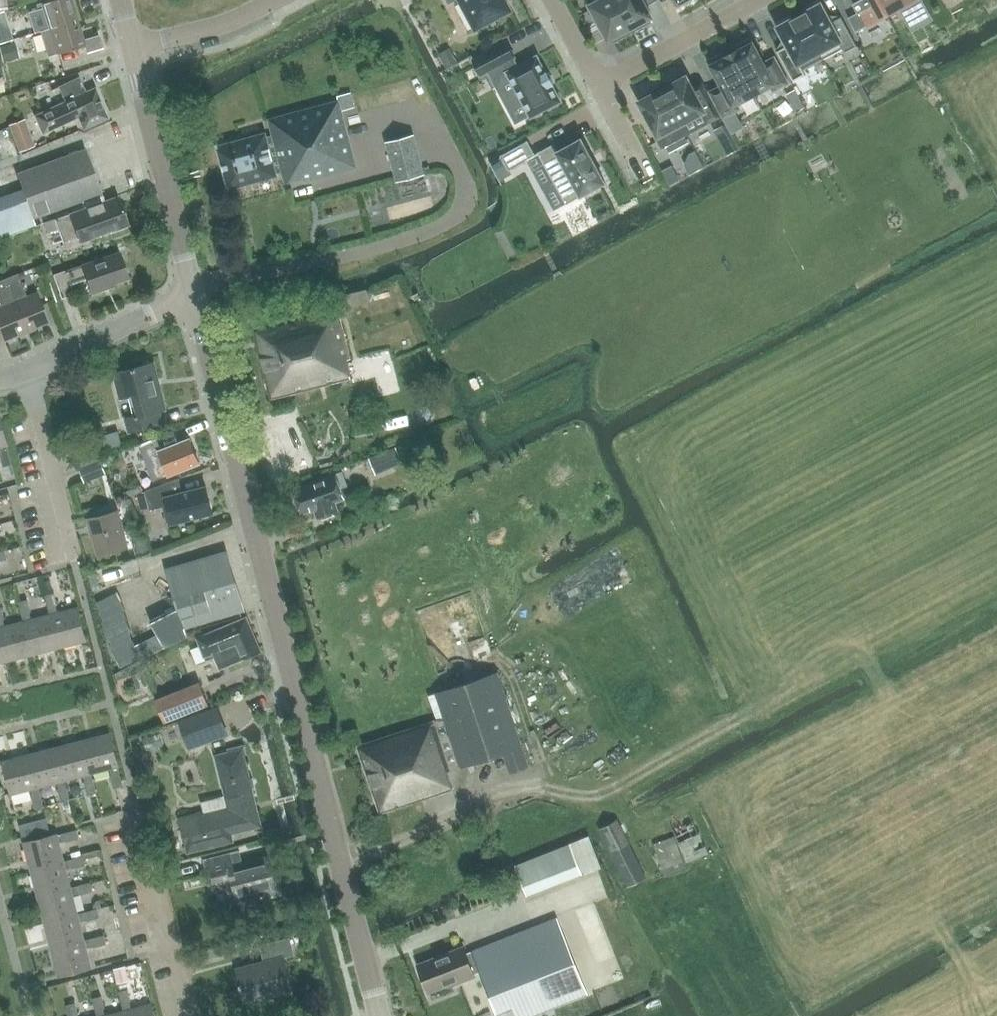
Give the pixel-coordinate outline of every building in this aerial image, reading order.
[(102,47),(99,35),(84,39),(72,0),(48,0),(36,4),(38,9),(43,8),(49,28),(41,30),(48,55),(85,44),(87,51),(102,47)] [(476,28),(513,8),(508,0),(461,0),(476,28)] [(616,0),(599,0),(590,5),(609,40),(612,38),(614,42),(633,32),(616,0)] [(633,32),(651,22),(649,18),(652,17),(643,0),(616,0),(633,32)] [(677,8),(692,0),(673,0),(677,8)] [(823,59),(843,48),(845,52),(857,46),(841,16),(830,22),(818,0),(803,8),(805,12),(799,15),(823,59)] [(887,15),(879,0),(854,0),(854,1),(853,1),(859,13),(849,18),(856,32),(887,15)] [(887,15),(915,0),(879,0),(887,15)] [(0,12),(0,43),(13,39),(4,11),(0,12)] [(823,59),(799,15),(793,18),(791,15),(776,23),(788,45),(777,51),(793,80),(805,74),(803,69),(823,59)] [(732,52),(754,95),(771,86),(774,91),(789,83),(775,56),(764,62),(751,36),(735,45),(737,49),(732,52)] [(546,72),(537,55),(518,66),(513,58),(515,57),(506,41),(473,59),(481,74),(489,70),(498,86),(511,79),(531,117),(562,101),(553,84),(554,84),(547,71),(546,72)] [(0,46),(0,50),(3,62),(19,58),(15,42),(0,46)] [(754,95),(732,52),(726,55),(723,51),(707,60),(721,85),(712,90),(727,116),(739,110),(736,105),(754,95)] [(661,85),(687,134),(721,116),(705,85),(694,91),(686,76),(683,78),(681,74),(661,85)] [(84,128),(108,117),(96,87),(86,92),(79,76),(58,86),(65,101),(35,115),(43,132),(78,116),(84,128)] [(664,147),(687,134),(661,85),(641,96),(643,99),(639,101),(664,147)] [(304,181),(305,181),(358,167),(343,110),(352,107),(350,97),(340,100),(340,99),(268,118),(273,137),(285,182),(303,178),(304,181)] [(34,145),(24,118),(8,124),(19,151),(34,145)] [(282,172),(273,137),(268,139),(266,130),(217,143),(229,190),(278,177),(277,173),(282,172)] [(414,135),(387,142),(397,181),(424,173),(414,135)] [(554,143),(538,152),(567,203),(606,182),(581,138),(558,151),(554,143)] [(528,140),(501,155),(509,170),(536,155),(528,140)] [(22,188),(0,196),(0,238),(36,225),(33,218),(102,193),(85,148),(17,173),(22,188)] [(672,165),(663,170),(670,185),(680,180),(672,165)] [(47,232),(58,228),(63,241),(78,236),(80,242),(128,224),(118,196),(44,223),(47,232)] [(112,286),(129,280),(120,253),(53,276),(61,298),(74,294),(70,284),(88,278),(94,294),(113,288),(112,286)] [(5,280),(26,334),(34,331),(33,330),(47,325),(36,295),(27,299),(18,275),(5,280)] [(26,334),(5,280),(0,282),(0,305),(1,309),(0,309),(0,335),(2,342),(19,335),(19,336),(26,334)] [(367,289),(349,294),(335,297),(337,306),(252,327),(272,398),(351,378),(346,359),(352,358),(339,307),(346,305),(347,307),(370,301),(367,289)] [(151,382),(147,366),(114,374),(121,399),(131,397),(136,416),(126,419),(129,431),(161,423),(157,411),(165,409),(159,385),(149,387),(148,383),(151,382)] [(472,390),(483,384),(477,373),(467,379),(472,390)] [(2,466),(11,464),(6,446),(7,445),(0,417),(0,458),(2,466)] [(149,482),(199,462),(189,438),(159,450),(153,437),(138,442),(141,448),(136,450),(143,468),(149,482)] [(84,482),(105,474),(99,460),(78,468),(84,482)] [(343,470),(292,489),(300,513),(313,509),(316,518),(337,512),(334,503),(347,498),(343,487),(348,485),(343,470)] [(179,477),(152,487),(145,490),(146,493),(137,495),(141,509),(149,507),(150,510),(163,506),(167,522),(172,521),(173,523),(213,513),(206,486),(183,492),(179,477)] [(83,501),(108,494),(103,479),(79,486),(83,501)] [(97,554),(127,546),(117,510),(88,518),(97,554)] [(178,608),(184,628),(244,610),(227,551),(167,569),(178,608)] [(88,595),(98,629),(122,622),(112,588),(88,595)] [(45,594),(50,614),(58,647),(85,640),(77,607),(58,612),(53,592),(45,594)] [(58,647),(50,614),(32,618),(27,599),(19,601),(24,621),(32,654),(58,647)] [(24,621),(6,625),(1,606),(0,606),(0,638),(6,661),(32,654),(24,621)] [(219,669),(260,652),(261,652),(261,651),(247,618),(247,617),(245,617),(245,618),(197,638),(200,645),(206,660),(214,657),(219,669)] [(117,664),(139,654),(126,627),(105,638),(117,664)] [(468,639),(470,659),(488,656),(486,636),(468,639)] [(510,773),(530,766),(527,757),(528,757),(498,671),(435,691),(435,693),(429,695),(437,719),(433,720),(433,719),(356,745),(379,813),(452,790),(446,771),(460,766),(461,768),(503,755),(510,773)] [(164,722),(208,704),(199,681),(155,699),(164,722)] [(177,720),(188,750),(229,735),(218,704),(177,720)] [(156,726),(135,733),(138,743),(159,735),(156,726)] [(83,740),(92,773),(108,769),(113,787),(121,785),(116,766),(118,766),(110,733),(83,740)] [(97,792),(92,773),(83,740),(56,747),(65,780),(83,775),(88,794),(97,792)] [(214,754),(219,776),(227,806),(178,818),(185,845),(261,826),(247,772),(249,771),(245,755),(247,754),(244,744),(227,748),(228,751),(214,754)] [(70,799),(65,780),(56,747),(29,754),(38,787),(56,782),(61,801),(70,799)] [(43,806),(38,787),(29,754),(3,761),(11,794),(30,789),(35,808),(43,806)] [(21,838),(47,833),(44,816),(18,821),(21,838)] [(627,886),(647,877),(618,819),(598,829),(627,886)] [(673,829),(678,841),(687,861),(708,852),(694,820),(673,829)] [(58,844),(78,839),(76,830),(56,835),(56,834),(23,843),(30,870),(63,862),(58,844)] [(666,876),(687,867),(674,836),(653,844),(666,876)] [(527,894),(583,872),(571,842),(515,865),(527,894)] [(236,901),(238,900),(241,911),(265,906),(262,894),(277,891),(268,856),(243,862),(239,849),(203,859),(207,873),(210,872),(213,881),(230,877),(236,901)] [(37,896),(69,887),(65,870),(85,865),(83,856),(63,862),(30,870),(37,896)] [(44,923),(76,914),(72,897),(92,891),(89,882),(69,887),(37,896),(44,923)] [(51,949),(83,941),(79,923),(99,918),(96,909),(76,914),(44,923),(51,949)] [(558,917),(466,953),(464,946),(418,964),(429,992),(459,981),(459,982),(475,976),(474,972),(480,970),(497,1013),(513,1007),(517,1015),(529,1015),(588,993),(558,917)] [(83,941),(51,949),(58,976),(90,968),(86,949),(105,944),(103,936),(83,941)] [(284,958),(293,955),(289,938),(260,945),(264,962),(236,969),(244,1001),(272,994),(272,996),(292,991),(284,958)] [(132,960),(109,967),(116,987),(138,979),(132,960)] [(124,1010),(125,1015),(154,1015),(151,1003),(132,1008),(128,989),(119,991),(124,1010)] [(124,1010),(107,1015),(102,996),(93,998),(98,1015),(125,1015),(124,1010)] [(76,1003),(66,1005),(69,1015),(79,1015),(76,1003)]
